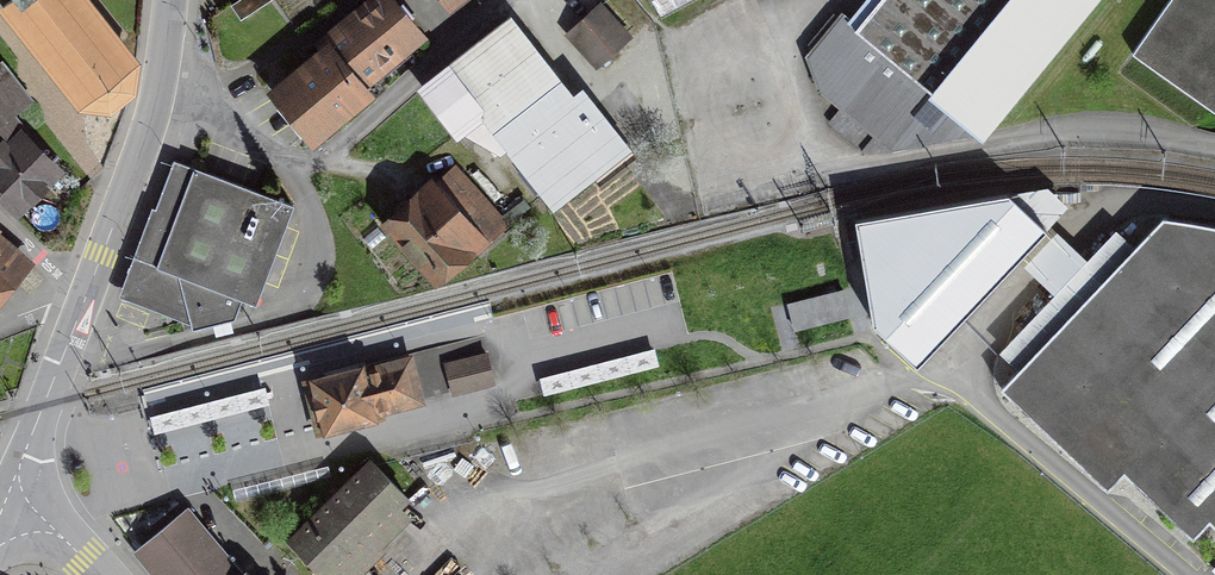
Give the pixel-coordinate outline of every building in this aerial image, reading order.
[(85,0),(11,0),(4,6),(83,106),(110,108),(132,91),(136,64),(85,0)] [(419,33),(392,0),(377,0),(258,97),(291,137),(419,33)] [(463,0),(437,0),(445,12),(463,0)] [(656,12),(679,0),(650,0),(656,12)] [(859,37),(982,136),(1093,0),(890,0),(859,37)] [(1138,57),(1214,112),(1214,0),(1179,0),(1138,57)] [(602,8),(569,35),(596,66),(628,39),(602,8)] [(615,141),(508,17),(440,75),(548,199),(615,141)] [(0,65),(0,99),(12,114),(30,100),(1,64),(0,65)] [(56,170),(20,135),(26,129),(11,115),(12,114),(0,99),(0,195),(16,211),(56,170)] [(256,303),(288,203),(171,161),(121,299),(202,328),(256,303)] [(437,274),(500,222),(451,163),(388,216),(437,274)] [(917,365),(1046,229),(1008,193),(855,219),(873,323),(917,365)] [(998,393),(1098,483),(1112,467),(1189,536),(1202,522),(1214,534),(1214,237),(1158,219),(998,393)] [(22,260),(0,242),(0,286),(22,260)] [(838,288),(785,301),(792,328),(845,314),(838,288)] [(488,351),(443,361),(450,392),(495,381),(488,351)] [(322,429),(427,402),(414,352),(364,365),(363,360),(308,374),(322,429)] [(270,403),(265,386),(149,415),(153,432),(270,403)] [(289,540),(324,574),(330,574),(336,569),(342,574),(358,574),(382,551),(368,538),(408,498),(370,460),(289,540)] [(186,512),(140,550),(160,574),(237,574),(186,512)]
